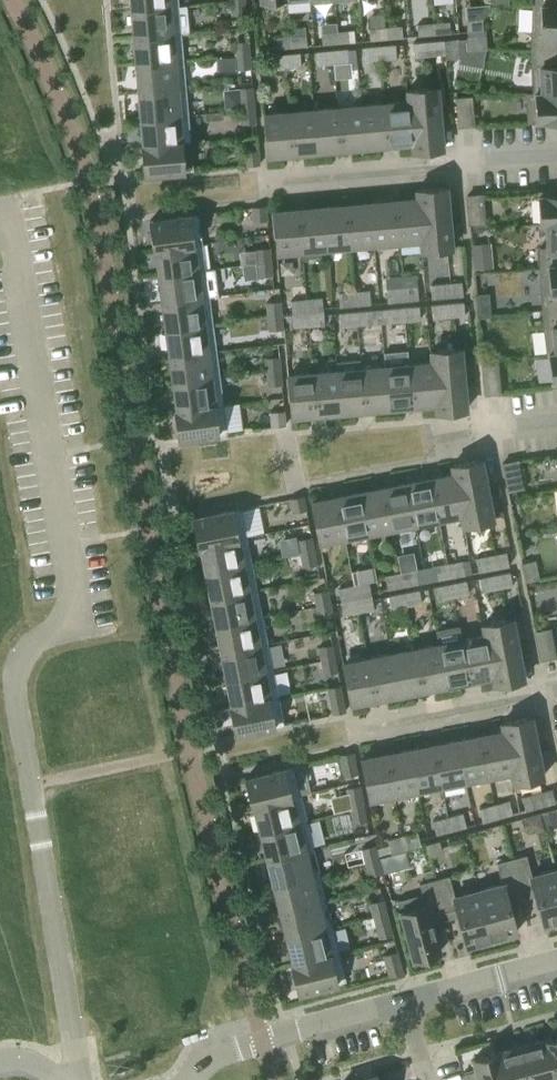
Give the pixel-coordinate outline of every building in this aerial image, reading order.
[(130,10),(178,5),(178,0),(129,0),(130,10)] [(245,0),(241,0),(230,1),(232,15),(246,14),(245,0)] [(531,50),(556,49),(556,6),(535,4),(533,4),(531,50)] [(181,33),(178,5),(130,10),(132,29),(134,29),(135,37),(181,33)] [(466,20),(467,31),(483,30),(482,18),(466,20)] [(433,23),(434,34),(450,32),(449,21),(433,23)] [(434,34),(433,23),(417,24),(418,35),(434,34)] [(401,25),(385,27),(386,38),(402,37),(401,25)] [(386,38),(385,27),(369,28),(370,40),(386,38)] [(353,30),(337,31),(338,42),(354,41),(353,30)] [(338,42),(337,31),(321,33),(322,44),(338,42)] [(181,33),(135,37),(136,45),(133,45),(135,64),(183,60),(181,33)] [(307,45),(306,34),(290,35),(291,47),(307,45)] [(291,47),(290,35),(274,37),(275,48),(291,47)] [(468,50),(487,48),(486,35),(467,37),(468,50)] [(446,59),(459,58),(458,39),(444,40),(446,59)] [(248,40),(234,41),(235,55),(249,54),(248,40)] [(429,41),(430,54),(445,53),(444,40),(429,41)] [(430,54),(429,41),(413,43),(414,56),(430,54)] [(380,46),(381,59),(396,57),(395,44),(380,46)] [(381,59),(380,46),(364,47),(365,60),(381,59)] [(347,48),(332,50),(333,63),(349,62),(347,48)] [(531,50),(533,93),(533,94),(556,93),(556,49),(531,50)] [(333,63),(332,50),(316,51),(318,65),(333,63)] [(284,54),(285,67),(301,66),(300,53),(284,54)] [(251,68),(249,54),(235,55),(237,69),(251,68)] [(285,67),(284,54),(269,56),(270,69),(285,67)] [(186,87),(183,60),(135,64),(136,83),(139,83),(140,91),(186,87)] [(240,110),(254,108),(252,86),(238,88),(240,110)] [(186,87),(140,91),(140,99),(138,99),(139,118),(188,114),(186,87)] [(410,120),(440,118),(437,87),(407,90),(408,101),(410,120)] [(533,93),(526,93),(528,122),(556,120),(556,93),(533,94),(533,93)] [(10,110),(0,94),(0,116),(10,110)] [(459,125),(474,124),(471,96),(456,98),(459,125)] [(408,101),(383,103),(387,144),(412,142),(410,120),(408,101)] [(383,103),(360,105),(363,147),(387,144),(383,103)] [(360,105),(336,107),(340,149),(363,147),(360,105)] [(340,149),(336,107),(312,109),(316,151),(340,149)] [(256,122),(254,108),(240,110),(242,124),(256,122)] [(316,151),(312,109),(289,111),(292,153),(316,151)] [(292,153),(289,111),(264,114),(268,155),(292,153)] [(188,114),(139,118),(141,137),(144,137),(144,144),(144,145),(190,141),(188,114)] [(443,148),(440,118),(410,120),(412,142),(412,151),(443,148)] [(144,145),(144,144),(142,144),(143,165),(146,164),(147,174),(193,170),(190,141),(144,145)] [(258,150),(244,151),(245,165),(259,164),(258,150)] [(419,220),(449,217),(446,187),(416,189),(417,198),(419,220)] [(538,191),(539,224),(546,224),(546,223),(556,222),(556,190),(538,191)] [(470,223),(485,221),(482,194),(467,195),(470,223)] [(420,239),(419,220),(417,198),(392,200),(396,242),(420,239)] [(392,200),(368,202),(372,244),(396,242),(392,200)] [(372,244),(368,202),(345,204),(348,246),(372,244)] [(348,246),(345,204),(321,207),(325,248),(348,246)] [(265,205),(251,207),(253,221),(267,220),(265,205)] [(321,207),(297,209),(301,250),(325,248),(321,207)] [(301,250),(297,209),(273,211),(276,252),(301,250)] [(156,248),(202,242),(198,214),(152,220),(153,229),(151,229),(153,250),(156,250),(156,248)] [(419,220),(420,239),(421,250),(451,248),(449,217),(419,220)] [(546,224),(547,247),(539,248),(540,266),(556,265),(556,222),(546,223),(546,224)] [(156,248),(156,250),(157,256),(154,257),(157,275),(205,269),(202,242),(156,248)] [(491,244),(472,246),(474,270),(493,269),(491,244)] [(256,262),(270,261),(269,247),(255,248),(256,262)] [(272,275),(270,261),(256,262),(258,276),(272,275)] [(540,266),(542,310),(556,309),(556,265),(540,266)] [(209,296),(205,269),(157,275),(159,294),(162,294),(163,302),(209,296)] [(479,273),(480,309),(495,308),(494,273),(479,273)] [(461,282),(446,283),(447,296),(463,295),(461,282)] [(447,296),(446,283),(430,285),(431,298),(447,296)] [(417,286),(401,287),(403,300),(418,299),(417,286)] [(403,300),(401,287),(386,289),(387,302),(403,300)] [(354,291),(355,305),(370,303),(369,290),(354,291)] [(355,305),(354,291),(338,293),(339,306),(355,305)] [(209,296),(163,302),(164,310),(161,311),(164,330),(212,323),(209,296)] [(307,312),(323,311),(322,298),(306,299),(307,312)] [(307,312),(306,299),(291,300),(292,314),(307,312)] [(267,316),(281,315),(280,301),(266,302),(267,316)] [(448,303),(449,316),(464,315),(463,302),(448,303)] [(449,316),(448,303),(432,304),(433,318),(449,316)] [(419,306),(403,307),(404,320),(420,319),(419,306)] [(404,320),(403,307),(388,308),(389,322),(404,320)] [(542,310),(547,355),(548,355),(548,354),(556,353),(556,309),(542,310)] [(355,311),(357,325),(372,323),(371,310),(355,311)] [(323,311),(307,312),(309,326),(324,324),(323,311)] [(357,325),(355,311),(340,313),(341,326),(357,325)] [(309,326),(307,312),(292,314),(293,327),(309,326)] [(283,329),(281,315),(267,316),(269,330),(283,329)] [(212,323),(164,330),(167,349),(169,348),(170,356),(216,350),(212,323)] [(433,381),(463,379),(461,348),(430,351),(431,362),(433,381)] [(216,350),(170,356),(171,365),(169,365),(171,384),(219,377),(216,350)] [(548,354),(548,355),(552,386),(556,385),(556,353),(548,354)] [(266,371),(280,370),(279,356),(265,357),(266,371)] [(431,362),(407,364),(410,405),(435,403),(433,381),(431,362)] [(407,364),(383,366),(387,407),(410,405),(407,364)] [(485,393),(500,392),(497,364),(482,365),(485,393)] [(387,407),(383,366),(359,368),(363,410),(387,407)] [(363,410),(359,368),(336,370),(339,412),(363,410)] [(280,370),(266,371),(267,385),(282,384),(280,370)] [(339,412),(336,370),(312,372),(316,414),(339,412)] [(316,414),(312,372),(287,375),(291,416),(316,414)] [(223,404),(219,377),(171,384),(174,403),(176,402),(177,409),(177,410),(223,404)] [(433,381),(435,403),(436,412),(466,409),(463,379),(433,381)] [(177,410),(177,409),(174,409),(177,430),(180,429),(181,439),(227,433),(223,404),(177,410)] [(271,426),(285,424),(284,410),(270,411),(271,426)] [(0,419),(0,431),(9,429),(7,418),(0,419)] [(0,431),(0,442),(11,440),(9,429),(0,431)] [(457,495),(487,489),(481,459),(451,465),(453,474),(457,495)] [(508,490),(522,487),(517,460),(502,463),(508,490)] [(457,495),(453,474),(429,478),(437,519),(461,514),(457,495)] [(437,519),(429,478),(405,483),(413,524),(437,519)] [(405,483),(382,487),(390,528),(413,524),(405,483)] [(390,528),(382,487),(359,492),(367,533),(390,528)] [(487,489),(457,495),(461,514),(463,525),(493,519),(487,489)] [(359,492),(335,496),(343,537),(367,533),(359,492)] [(303,496),(289,498),(292,512),(306,509),(303,496)] [(343,537),(335,496),(311,501),(319,542),(343,537)] [(201,545),(246,536),(241,508),(195,517),(197,526),(195,526),(199,547),(201,546),(201,545)] [(201,545),(201,546),(203,553),(200,553),(204,572),(251,562),(246,536),(201,545)] [(300,553),(314,550),(311,537),(297,539),(300,553)] [(316,564),(314,550),(300,553),(303,567),(316,564)] [(491,555),(493,568),(509,565),(506,552),(491,555)] [(493,568),(491,555),(475,558),(478,571),(493,568)] [(525,581),(539,579),(535,560),(522,563),(525,581)] [(447,564),(449,577),(465,574),(462,561),(447,564)] [(251,562),(204,572),(207,591),(210,590),(211,598),(257,589),(251,562)] [(449,577),(447,564),(432,567),(434,580),(449,577)] [(400,573),(402,586),(418,583),(415,570),(400,573)] [(494,575),(497,588),(512,585),(510,572),(494,575)] [(402,586),(400,573),(385,576),(387,589),(402,586)] [(497,588),(494,575),(479,578),(482,591),(497,588)] [(34,578),(21,580),(23,591),(36,589),(34,578)] [(466,580),(451,583),(453,596),(469,593),(466,580)] [(369,582),(353,585),(356,598),(371,595),(369,582)] [(453,596),(451,583),(435,586),(438,599),(453,596)] [(356,598),(353,585),(338,588),(341,601),(356,598)] [(36,589),(23,591),(24,602),(37,600),(36,589)] [(257,589),(211,598),(213,606),(210,607),(214,626),(262,616),(257,589)] [(316,605),(330,603),(327,589),(314,592),(316,605)] [(419,589),(404,592),(406,606),(422,603),(419,589)] [(406,606),(404,592),(388,595),(391,609),(406,606)] [(374,609),(371,595),(356,598),(359,611),(374,609)] [(356,598),(341,601),(343,615),(359,611),(356,598)] [(333,616),(330,603),(316,605),(319,619),(333,616)] [(262,616),(214,626),(218,644),(220,644),(222,652),(267,643),(262,616)] [(40,617),(27,619),(29,630),(42,628),(40,617)] [(488,654),(518,648),(512,618),(482,624),(484,635),(488,654)] [(42,628),(29,630),(31,641),(44,639),(42,628)] [(540,658),(555,656),(550,628),(535,631),(540,658)] [(488,654),(484,635),(460,639),(468,680),(492,676),(488,654)] [(468,680),(460,639),(437,644),(445,685),(468,680)] [(267,643),(222,652),(224,660),(221,660),(225,679),(272,670),(267,643)] [(321,660),(335,658),(332,644),(318,647),(321,660)] [(445,685),(437,644),(414,649),(422,689),(445,685)] [(524,678),(518,648),(488,654),(492,676),(494,684),(524,678)] [(422,689),(414,649),(390,653),(398,694),(422,689)] [(398,694),(390,653),(367,658),(375,698),(398,694)] [(47,657),(34,659),(36,670),(49,667),(47,657)] [(335,658),(321,660),(323,674),(337,671),(335,658)] [(375,698),(367,658),(343,662),(350,703),(375,698)] [(49,667),(36,670),(38,680),(51,678),(49,667)] [(278,696),(272,670),(225,679),(228,698),(231,697),(232,704),(233,706),(278,696)] [(330,701),(343,698),(340,684),(327,687),(330,701)] [(53,696),(41,698),(42,709),(55,707),(53,696)] [(233,706),(232,704),(230,704),(234,725),(236,724),(238,733),(283,724),(278,696),(233,706)] [(345,711),(343,698),(330,701),(332,713),(345,711)] [(55,707),(42,709),(44,720),(57,718),(55,707)] [(507,752),(537,746),(531,716),(501,722),(503,731),(507,752)] [(503,731),(479,735),(487,776),(511,771),(507,752),(503,731)] [(63,735),(50,740),(54,750),(67,745),(63,735)] [(487,776),(479,735),(455,740),(463,781),(487,776)] [(455,740),(432,744),(440,785),(463,781),(455,740)] [(432,744),(409,749),(417,790),(440,785),(432,744)] [(537,746),(507,752),(511,771),(513,782),(543,777),(537,746)] [(409,749),(385,753),(393,794),(417,790),(409,749)] [(353,752),(339,755),(343,776),(357,774),(353,752)] [(393,794),(385,753),(361,758),(369,799),(393,794)] [(70,754),(57,759),(61,769),(74,764),(70,754)] [(74,764),(61,769),(65,779),(78,775),(74,764)] [(255,805),(299,794),(292,766),(248,777),(250,786),(247,787),(252,807),(255,807),(255,805)] [(11,809),(2,784),(0,785),(0,813),(11,809)] [(350,809),(364,807),(360,785),(346,788),(350,809)] [(555,802),(555,801),(552,789),(537,793),(540,806),(555,802)] [(540,806),(537,793),(521,797),(525,810),(540,806)] [(255,805),(255,807),(257,813),(254,814),(259,832),(306,820),(299,794),(255,805)] [(494,805),(497,817),(512,813),(509,800),(494,805)] [(497,817),(494,805),(479,809),(482,822),(497,817)] [(364,807),(350,809),(353,823),(366,820),(364,807)] [(545,830),(556,827),(556,814),(556,810),(540,814),(545,830)] [(462,813),(447,817),(451,830),(466,826),(462,813)] [(521,832),(539,827),(535,814),(518,819),(521,832)] [(451,830),(447,817),(432,821),(436,834),(451,830)] [(306,820),(259,832),(263,851),(266,850),(268,858),(312,847),(306,820)] [(417,832),(402,836),(406,849),(421,845),(417,832)] [(406,849),(402,836),(387,840),(391,853),(394,852),(406,849)] [(428,857),(443,853),(439,840),(425,844),(428,857)] [(365,862),(378,858),(375,845),(361,848),(365,862)] [(312,847),(268,858),(270,866),(267,867),(272,885),(319,873),(312,847)] [(404,849),(378,856),(382,872),(408,866),(404,849)] [(555,869),(531,875),(526,854),(511,858),(520,891),(533,888),(543,924),(552,922),(553,925),(556,924),(556,875),(555,869)] [(382,872),(378,858),(365,862),(368,875),(382,872)] [(520,891),(511,858),(496,862),(502,883),(478,890),(492,941),(508,937),(508,934),(517,931),(507,895),(520,891)] [(319,873),(272,885),(276,904),(279,903),(281,911),(326,900),(319,873)] [(449,875),(434,879),(443,912),(456,908),(466,945),(475,942),(475,945),(492,941),(478,890),(454,896),(449,875)] [(419,883),(422,893),(397,900),(414,962),(431,957),(430,954),(439,952),(430,915),(443,912),(434,879),(419,883)] [(373,916),(387,912),(383,899),(369,903),(373,916)] [(326,900),(281,911),(283,919),(280,919),(285,938),(332,926),(326,900)] [(392,934),(387,912),(373,916),(379,938),(392,934)] [(339,953),(332,926),(285,938),(289,956),(292,956),(294,962),(294,964),(339,953)] [(389,976),(403,972),(397,951),(383,955),(389,976)] [(294,964),(294,962),(291,963),(296,983),(299,982),(301,991),(346,980),(339,953),(294,964)] [(543,1039),(554,1079),(555,1079),(556,1079),(556,1035),(543,1039)] [(520,1045),(530,1079),(555,1079),(554,1079),(543,1039),(520,1045)] [(520,1045),(497,1052),(505,1079),(530,1079),(520,1045)] [(497,1052),(473,1058),(476,1069),(462,1073),(464,1079),(505,1079),(497,1052)]
